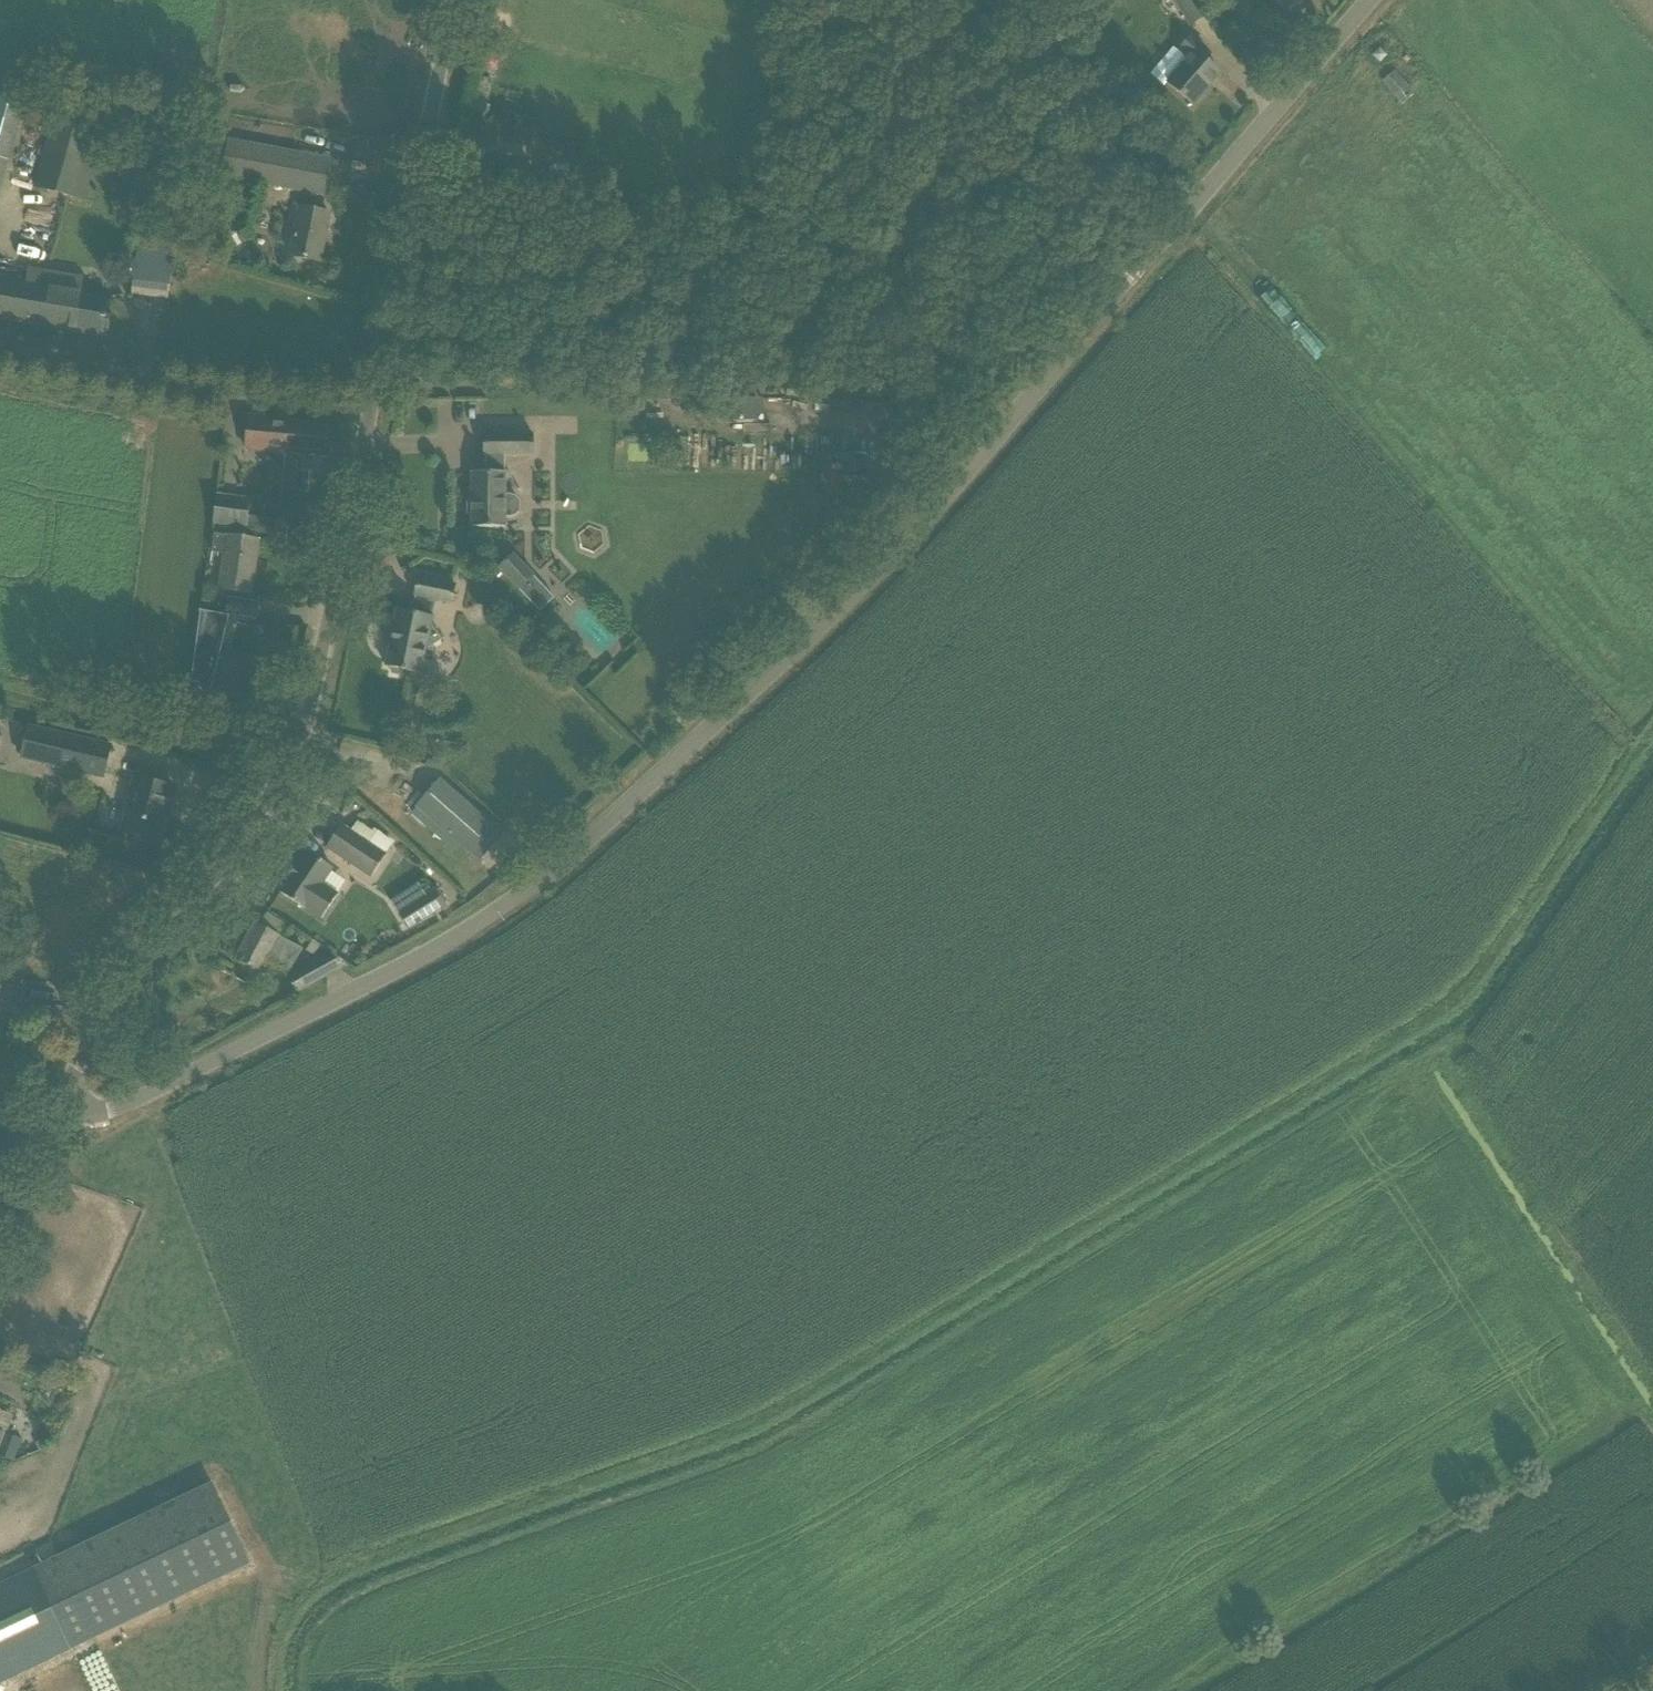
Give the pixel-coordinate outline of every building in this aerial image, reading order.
[(1191,26),(1209,15),(1200,0),(1175,0),(1191,26)] [(1289,12),(1300,0),(1275,0),(1289,12)] [(1190,58),(1168,83),(1193,105),(1194,104),(1199,104),(1206,96),(1205,91),(1220,73),(1200,55),(1205,49),(1191,36),(1180,50),(1190,58)] [(1379,49),(1372,56),(1379,64),(1386,56),(1379,49)] [(1382,81),(1399,102),(1412,91),(1395,70),(1382,81)] [(25,106),(0,99),(0,196),(25,106)] [(35,188),(89,202),(107,137),(53,122),(35,188)] [(162,125),(157,140),(176,146),(180,130),(162,125)] [(292,256),(320,262),(330,214),(313,211),(316,194),(324,195),(331,160),(229,141),(223,175),(305,191),(292,256)] [(132,295),(169,298),(174,242),(137,238),(132,295)] [(248,253),(246,263),(260,265),(262,255),(248,253)] [(102,337),(109,298),(82,293),(25,284),(0,280),(0,319),(102,337)] [(247,449),(285,453),(288,437),(308,439),(309,423),(250,418),(247,449)] [(282,491),(295,492),(298,462),(293,461),(294,453),(309,455),(331,457),(334,426),(309,423),(308,439),(288,437),(285,453),(282,491)] [(472,528),(506,528),(506,518),(511,518),(517,515),(520,511),(520,501),(516,496),(512,494),(506,494),(506,456),(534,456),(534,435),(485,435),(485,455),(486,455),(486,473),(473,473),(472,528)] [(276,533),(275,535),(310,541),(314,514),(293,512),(292,511),(295,492),(282,491),(280,510),(278,520),(276,533)] [(217,494),(214,525),(235,527),(235,528),(247,531),(247,530),(276,533),(278,520),(249,516),(251,498),(217,494)] [(221,589),(251,594),(259,541),(215,535),(212,553),(226,555),(221,589)] [(520,590),(540,611),(555,598),(535,577),(535,576),(514,553),(498,568),(519,591),(520,590)] [(392,674),(400,676),(404,670),(421,674),(426,651),(442,641),(431,624),(436,600),(453,604),(456,586),(418,578),(415,596),(416,596),(412,613),(398,610),(386,667),(390,668),(392,674)] [(204,588),(203,602),(216,603),(218,589),(204,588)] [(229,615),(257,620),(260,602),(229,598),(226,615),(202,611),(201,612),(228,617),(229,615)] [(198,632),(225,637),(228,617),(201,612),(198,632)] [(196,652),(190,708),(223,716),(228,694),(247,699),(250,686),(255,687),(259,668),(238,663),(213,656),(196,652)] [(663,689),(655,696),(661,704),(669,697),(663,689)] [(27,725),(19,760),(105,780),(113,745),(27,725)] [(174,787),(136,778),(123,832),(161,841),(174,787)] [(418,806),(470,852),(492,827),(440,781),(418,806)] [(328,846),(371,875),(385,855),(341,826),(328,846)] [(325,886),(335,870),(308,852),(281,894),(323,920),(339,896),(325,886)] [(448,905),(435,886),(426,892),(419,881),(391,900),(410,930),(448,905)] [(268,960),(291,973),(303,949),(255,923),(236,958),(262,972),(268,960)] [(319,958),(287,976),(296,992),(328,975),(319,958)] [(174,1006),(167,1011),(172,1017),(178,1011),(174,1006)] [(43,1385),(40,1391),(43,1400),(50,1403),(56,1390),(43,1385)] [(15,1462),(23,1440),(0,1431),(0,1451),(1,1451),(0,1454),(0,1456),(15,1462)] [(42,1441),(36,1444),(40,1453),(46,1450),(42,1441)] [(70,1648),(72,1651),(251,1564),(212,1482),(30,1568),(0,1583),(0,1682),(70,1648)]
